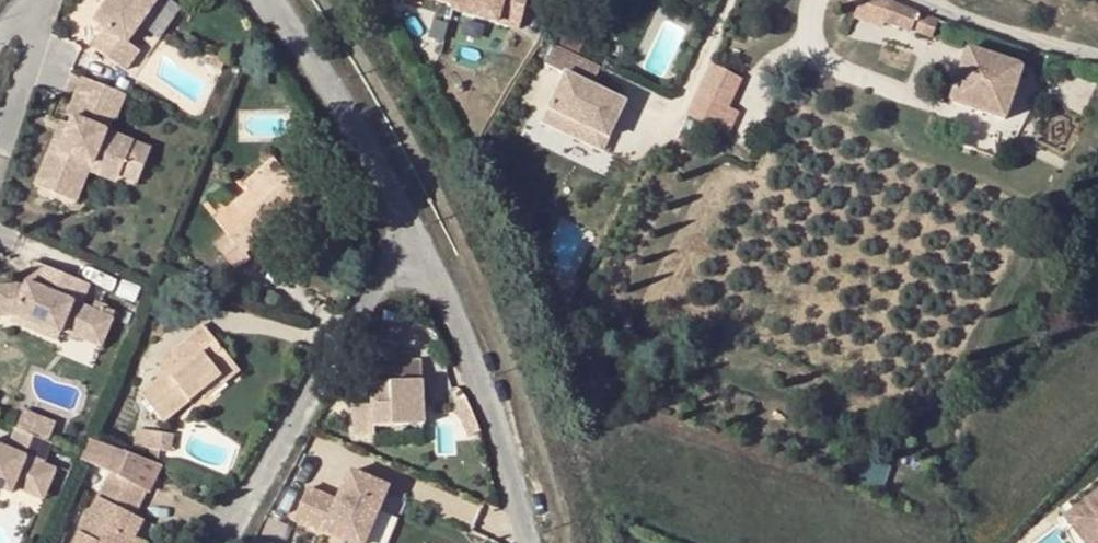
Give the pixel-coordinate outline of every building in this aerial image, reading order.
[(124,71),(137,51),(125,42),(155,0),(107,0),(93,20),(103,28),(90,47),(124,71)] [(525,29),(532,0),(413,0),(525,29)] [(853,18),(883,29),(886,19),(892,3),(886,0),(860,0),(853,18)] [(933,37),(939,21),(892,3),(886,19),(933,37)] [(561,22),(554,40),(580,53),(588,33),(572,27),(561,22)] [(969,47),(951,99),(1004,119),(1022,65),(969,47)] [(687,115),(709,67),(697,61),(675,110),(687,115)] [(739,78),(710,65),(709,67),(687,115),(725,133),(736,111),(726,106),(739,78)] [(543,123),(605,155),(632,102),(570,70),(543,123)] [(124,94),(81,77),(65,114),(71,117),(69,124),(58,149),(50,145),(33,185),(66,199),(82,160),(118,175),(132,141),(89,123),(95,109),(114,116),(124,94)] [(69,124),(60,121),(50,145),(58,149),(69,124)] [(150,149),(132,141),(118,175),(136,182),(150,149)] [(244,252),(278,223),(273,216),(301,193),(273,159),(243,183),(247,189),(213,217),(225,234),(213,245),(234,270),(249,258),(244,252)] [(82,160),(66,199),(74,202),(87,171),(115,182),(118,175),(82,160)] [(306,198),(301,193),(273,216),(278,223),(306,198)] [(31,260),(23,280),(30,284),(39,263),(31,260)] [(11,309),(46,323),(77,336),(89,308),(77,303),(85,283),(39,263),(30,284),(23,280),(21,286),(14,282),(0,285),(0,310),(11,309)] [(109,316),(89,308),(77,336),(97,345),(109,316)] [(46,323),(11,309),(8,315),(55,334),(58,328),(46,323)] [(162,420),(202,388),(220,374),(214,366),(227,356),(202,324),(169,350),(178,361),(166,370),(140,392),(162,420)] [(178,361),(169,350),(157,360),(166,370),(178,361)] [(214,366),(220,374),(225,381),(238,371),(227,356),(214,366)] [(371,404),(353,405),(354,434),(370,433),(370,425),(422,423),(419,359),(397,360),(397,379),(370,381),(371,404)] [(220,374),(202,388),(208,395),(225,381),(220,374)] [(24,412),(18,428),(28,433),(35,416),(24,412)] [(54,424),(35,416),(28,433),(48,441),(54,424)] [(12,492),(14,486),(31,493),(43,463),(52,442),(48,441),(28,433),(17,428),(9,449),(0,445),(0,487),(12,492)] [(159,464),(85,436),(78,454),(77,455),(109,472),(144,490),(146,491),(159,464)] [(43,463),(31,493),(43,498),(56,468),(43,463)] [(288,516),(353,542),(357,542),(382,484),(344,467),(332,498),(302,485),(288,516)] [(109,472),(73,542),(129,542),(131,538),(141,518),(132,514),(144,490),(109,472)] [(1072,513),(1096,542),(1097,542),(1097,492),(1072,513)] [(1064,519),(1083,542),(1096,542),(1072,513),(1064,519)]
